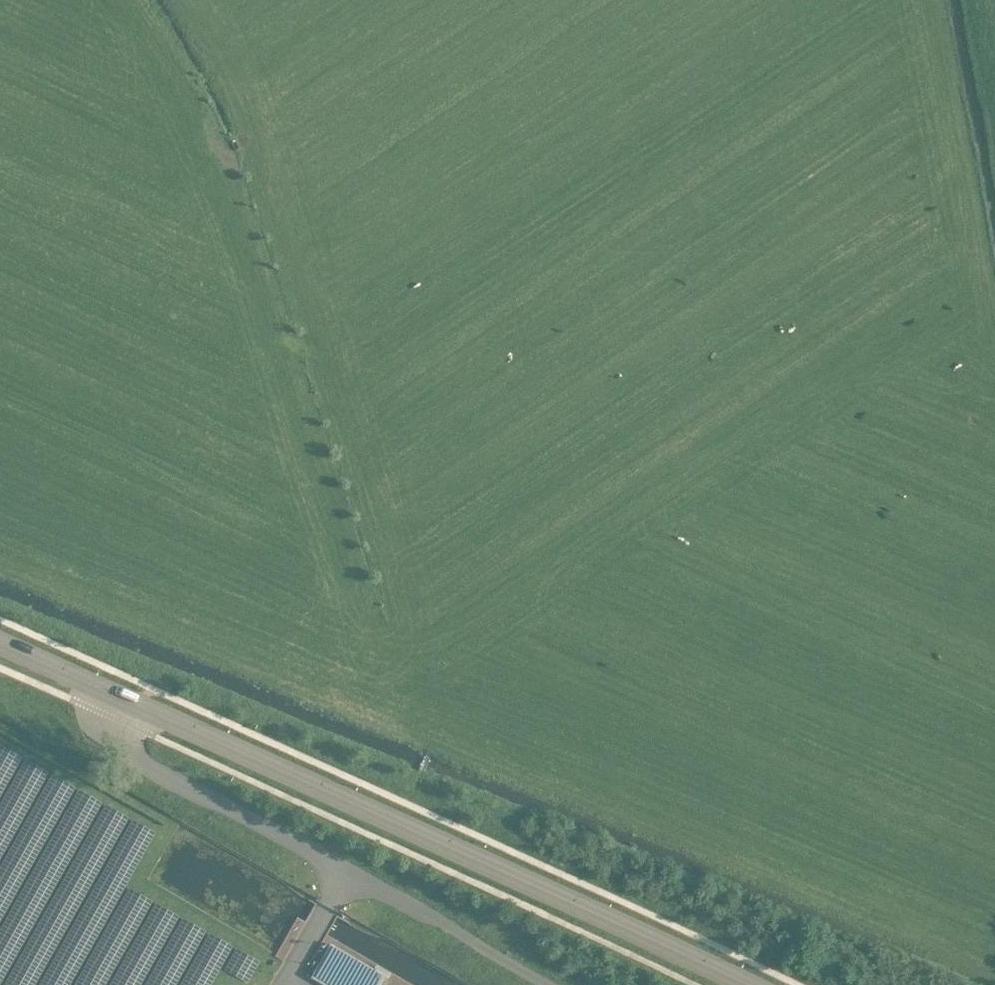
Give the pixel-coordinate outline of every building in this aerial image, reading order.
[(311,975),(328,984),(377,984),(383,974),(329,943),(318,962),(311,975)]
